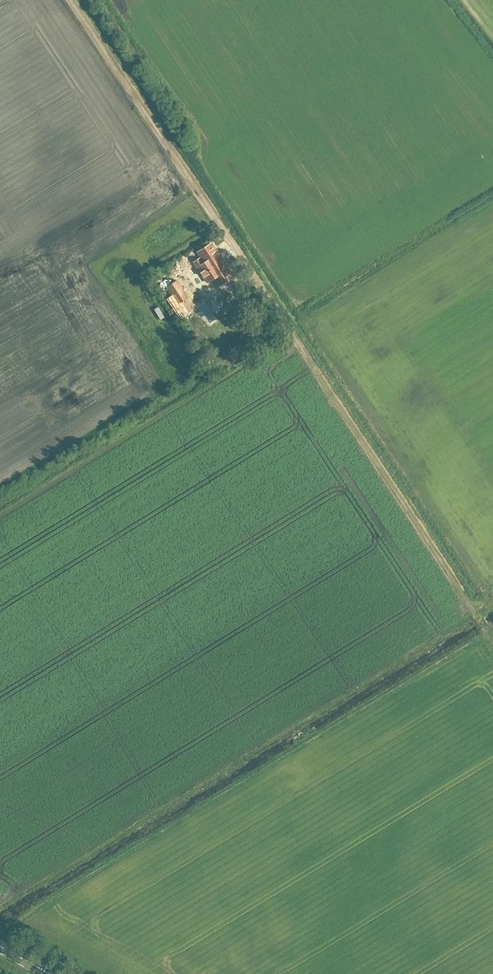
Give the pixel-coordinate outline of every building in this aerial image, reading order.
[(217,257),(219,256),(211,243),(198,252),(201,257),(194,262),(197,267),(207,282),(214,278),(219,286),(233,277),(223,261),(220,262),(217,257)] [(176,278),(167,284),(177,301),(187,295),(176,278)]
